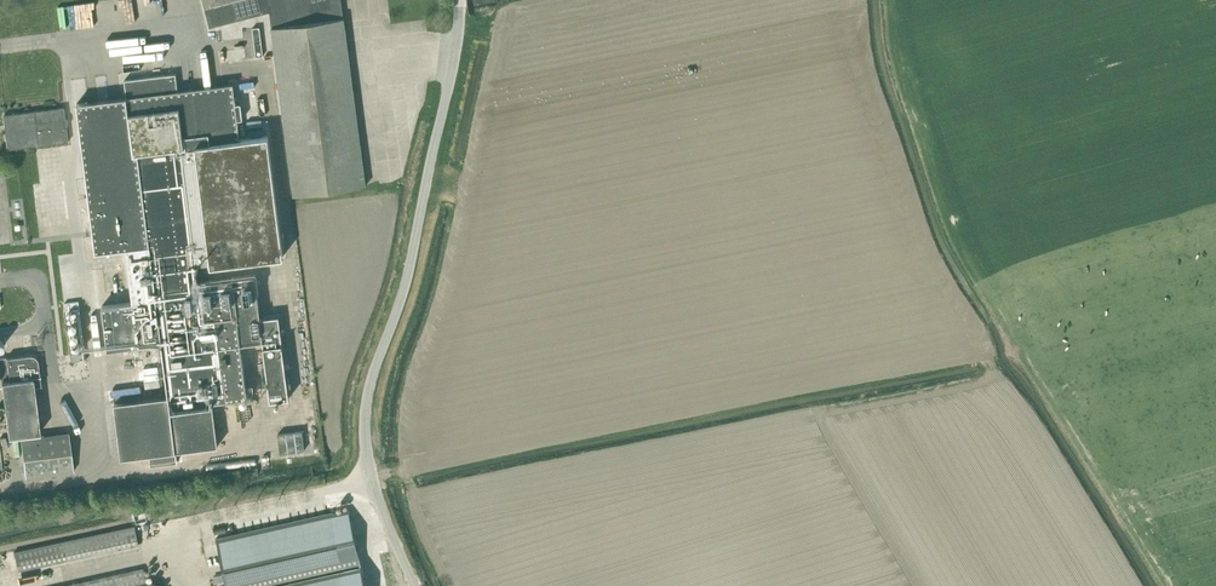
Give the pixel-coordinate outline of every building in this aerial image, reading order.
[(294,195),(366,186),(343,18),(341,0),(202,0),(210,27),(269,12),(294,195)] [(263,56),(259,27),(252,28),(256,57),(263,56)] [(260,318),(254,275),(197,282),(194,262),(210,260),(210,265),(283,256),(268,136),(240,139),(233,83),(178,90),(176,74),(124,80),(126,97),(77,103),(95,252),(126,248),(133,301),(102,305),(108,349),(161,343),(168,396),(114,403),(121,458),(218,446),(212,402),(248,398),(241,344),(262,341),(270,401),(289,398),(278,316),(260,318)] [(36,112),(28,113),(4,115),(8,149),(32,147),(33,147),(39,146),(69,143),(65,109),(36,112)] [(65,311),(80,310),(79,301),(64,303),(65,311)] [(79,338),(80,337),(80,336),(80,335),(79,335),(79,334),(78,333),(77,332),(76,332),(75,332),(74,332),(73,333),(72,334),(72,335),(71,336),(72,337),(72,338),(73,339),(73,340),(74,340),(75,340),(76,340),(77,340),(78,340),(78,339),(79,339),(79,338)] [(80,348),(81,347),(81,346),(81,345),(80,345),(80,344),(80,343),(79,343),(78,342),(77,342),(76,342),(75,343),(74,343),(74,344),(73,344),(73,345),(73,346),(73,347),(73,348),(73,349),(74,349),(74,350),(75,350),(76,350),(77,350),(78,350),(79,350),(80,349),(80,348)] [(86,360),(85,353),(71,355),(72,362),(86,360)] [(0,358),(0,377),(0,380),(9,379),(9,380),(1,381),(8,436),(39,433),(34,385),(41,385),(38,361),(37,360),(37,359),(36,358),(36,357),(35,356),(34,355),(33,355),(31,354),(30,354),(29,354),(6,357),(0,358)] [(304,450),(302,431),(278,434),(281,453),(304,450)] [(66,432),(20,438),(21,442),(22,453),(25,477),(71,472),(66,432)] [(216,538),(226,585),(290,585),(346,573),(347,573),(333,512),(216,538)] [(17,570),(137,544),(133,526),(13,551),(17,570)] [(58,585),(147,585),(146,583),(143,567),(58,585)] [(346,573),(290,585),(349,585),(346,573)]
